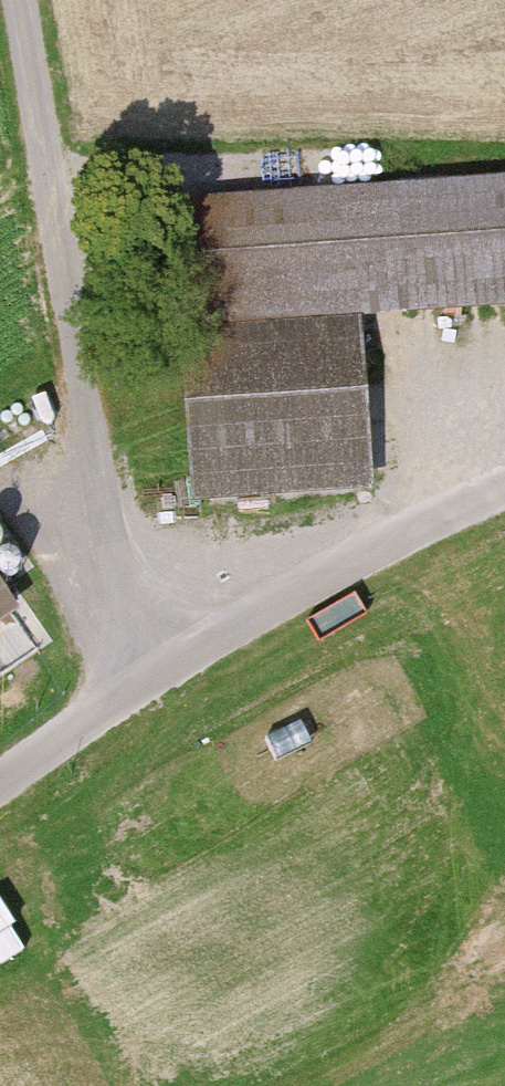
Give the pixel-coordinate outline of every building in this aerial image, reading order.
[(176,204),(195,505),(368,494),(357,325),(504,315),(504,183),(176,204)] [(18,617),(0,591),(0,630),(18,617)]
